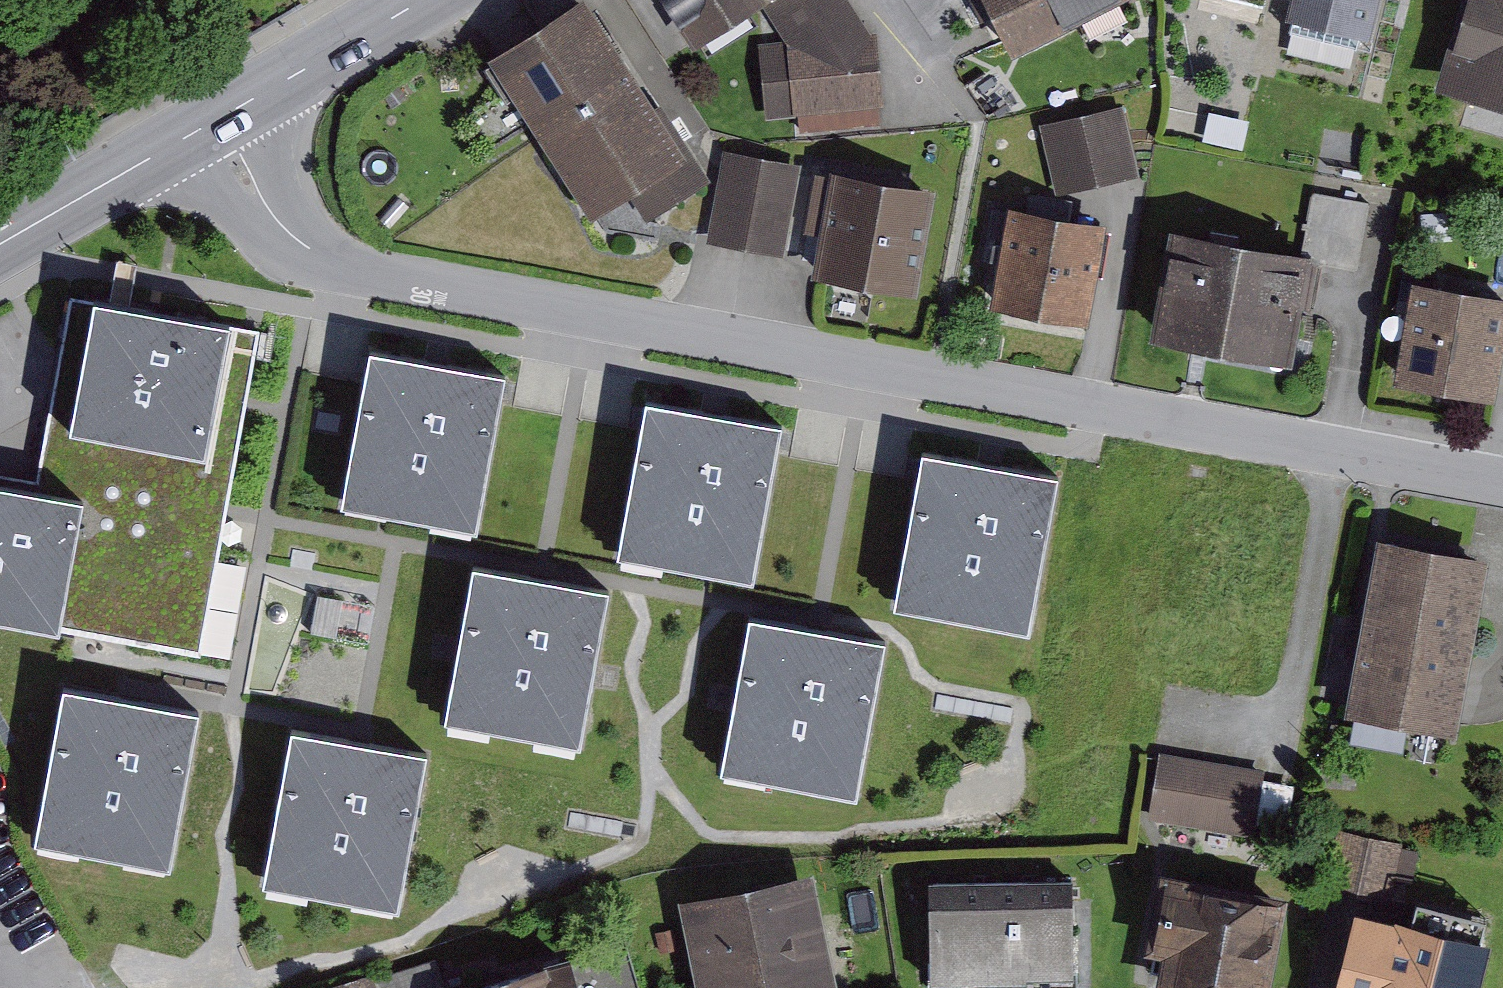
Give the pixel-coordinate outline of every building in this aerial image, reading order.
[(589,0),(570,0),(488,53),(592,212),(626,189),(646,219),(711,177),(661,100),(656,103),(589,0)] [(794,50),(890,45),(889,32),(870,0),(670,0),(711,66),(778,24),(794,50)] [(1013,53),(1118,0),(987,0),(1013,53)] [(1285,14),(1371,35),(1379,0),(1289,0),(1285,14)] [(1435,87),(1502,107),(1502,0),(1461,0),(1435,87)] [(890,45),(794,50),(770,52),(775,140),(895,133),(890,45)] [(1123,103),(1039,124),(1055,192),(1138,175),(1123,103)] [(723,148),(706,241),(785,255),(802,162),(723,148)] [(828,172),(815,169),(804,230),(817,232),(810,274),(917,293),(936,184),(829,166),(828,172)] [(1171,222),(1151,333),(1291,359),(1309,261),(1357,270),(1370,200),(1312,190),(1302,246),(1171,222)] [(990,304),(1088,321),(1106,220),(1008,202),(990,304)] [(1393,380),(1495,398),(1502,352),(1502,292),(1411,276),(1393,380)] [(198,654),(259,329),(72,295),(56,377),(37,480),(0,474),(0,617),(198,654)] [(508,367),(369,342),(340,503),(479,527),(508,367)] [(784,419),(647,394),(617,551),(755,577),(784,419)] [(1058,470),(922,445),(892,604),(1029,629),(1058,470)] [(1489,553),(1378,534),(1347,709),(1460,729),(1489,553)] [(473,559),(444,717),(580,742),(610,584),(473,559)] [(750,609),(720,766),(858,793),(888,636),(750,609)] [(199,706),(63,682),(35,837),(171,862),(199,706)] [(292,721),(262,881),(399,906),(428,746),(292,721)] [(1158,750),(1147,816),(1253,834),(1265,768),(1158,750)] [(1402,841),(1338,828),(1326,885),(1390,898),(1402,841)] [(1154,987),(1155,987),(1270,987),(1288,892),(1160,867),(1144,948),(1161,951),(1154,987)] [(677,898),(696,987),(839,987),(814,869),(677,898)] [(927,876),(927,982),(1025,982),(1025,973),(1074,973),(1073,875),(927,876)] [(1333,987),(1478,987),(1491,936),(1354,902),(1333,987)] [(627,947),(572,963),(569,952),(443,987),(638,987),(627,947)] [(326,986),(327,987),(437,987),(430,960),(375,978),(373,971),(326,986)]
